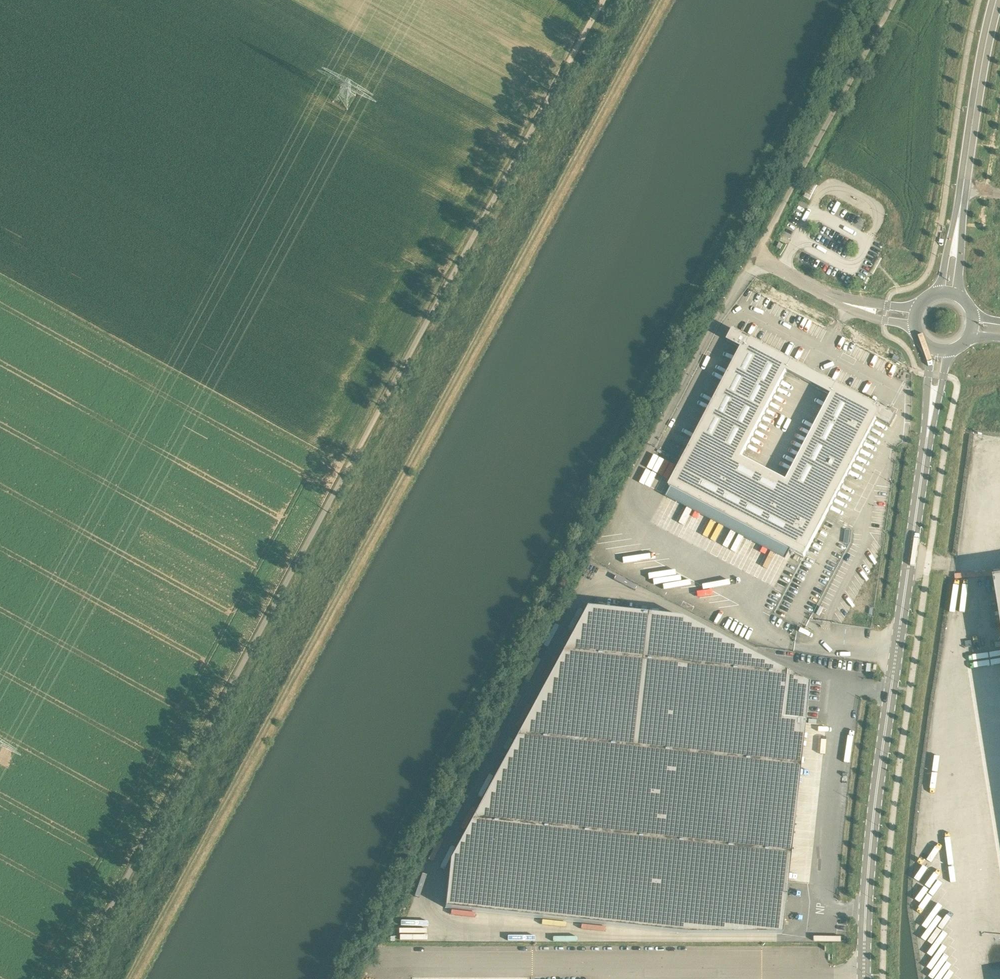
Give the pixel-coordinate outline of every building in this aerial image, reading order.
[(809,200),(817,186),(812,183),(804,197),(809,200)] [(804,557),(876,419),(891,427),(896,415),(823,377),(806,368),(733,330),(727,341),(741,348),(687,451),(683,459),(669,486),(804,557)] [(687,451),(683,449),(679,457),(683,459),(687,451)] [(449,858),(443,905),(675,931),(779,930),(806,679),(750,650),(679,615),(587,603),(508,743),(449,858)]
